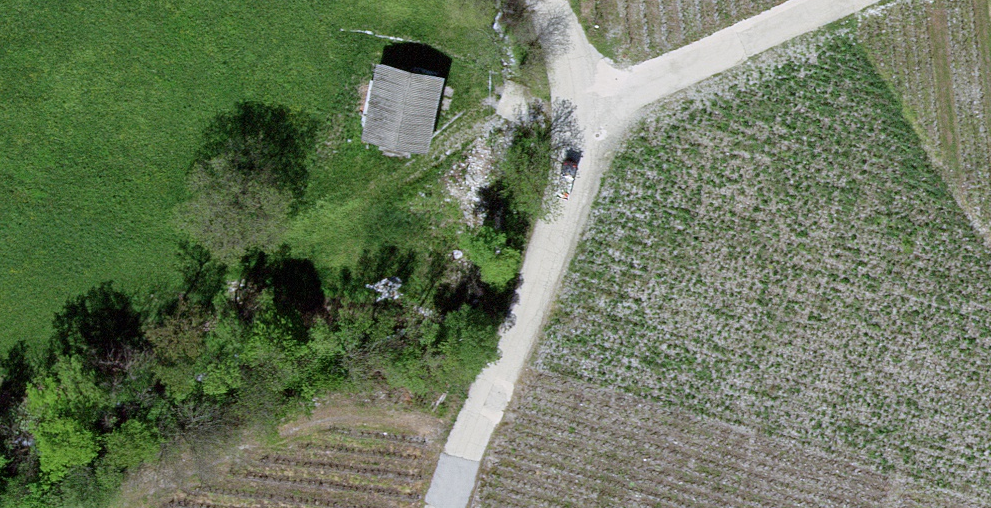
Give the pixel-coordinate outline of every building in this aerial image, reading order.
[(434,75),(382,66),(370,131),(423,140),(434,75)]
